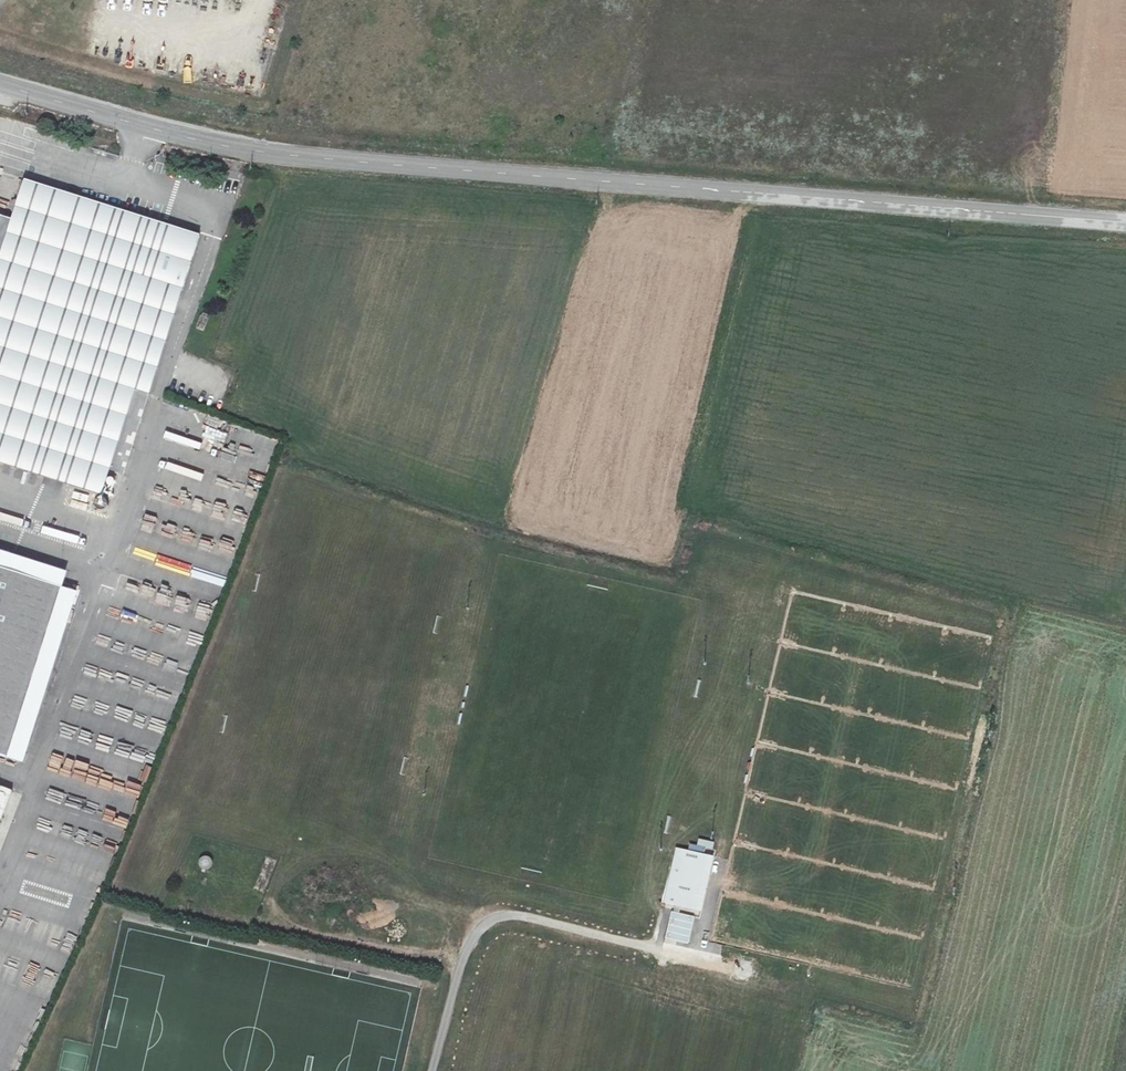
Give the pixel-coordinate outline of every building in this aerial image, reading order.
[(12,228),(0,266),(0,469),(101,500),(133,396),(148,401),(198,242),(24,188),(12,228)] [(0,225),(0,266),(12,228),(0,225)] [(51,610),(57,591),(0,572),(0,592),(51,610)] [(51,610),(0,592),(0,766),(51,610)] [(51,610),(0,766),(0,776),(13,780),(67,615),(51,610)] [(11,789),(0,785),(0,820),(11,789)] [(702,912),(713,855),(674,847),(663,904),(702,912)] [(210,862),(207,862),(205,863),(203,863),(202,865),(201,867),(201,869),(201,871),(202,873),(203,874),(204,875),(206,876),(208,876),(210,875),(212,874),(214,873),(214,871),(215,869),(215,866),(214,865),(212,863),(210,862)] [(664,939),(688,945),(695,917),(671,911),(664,939)]
